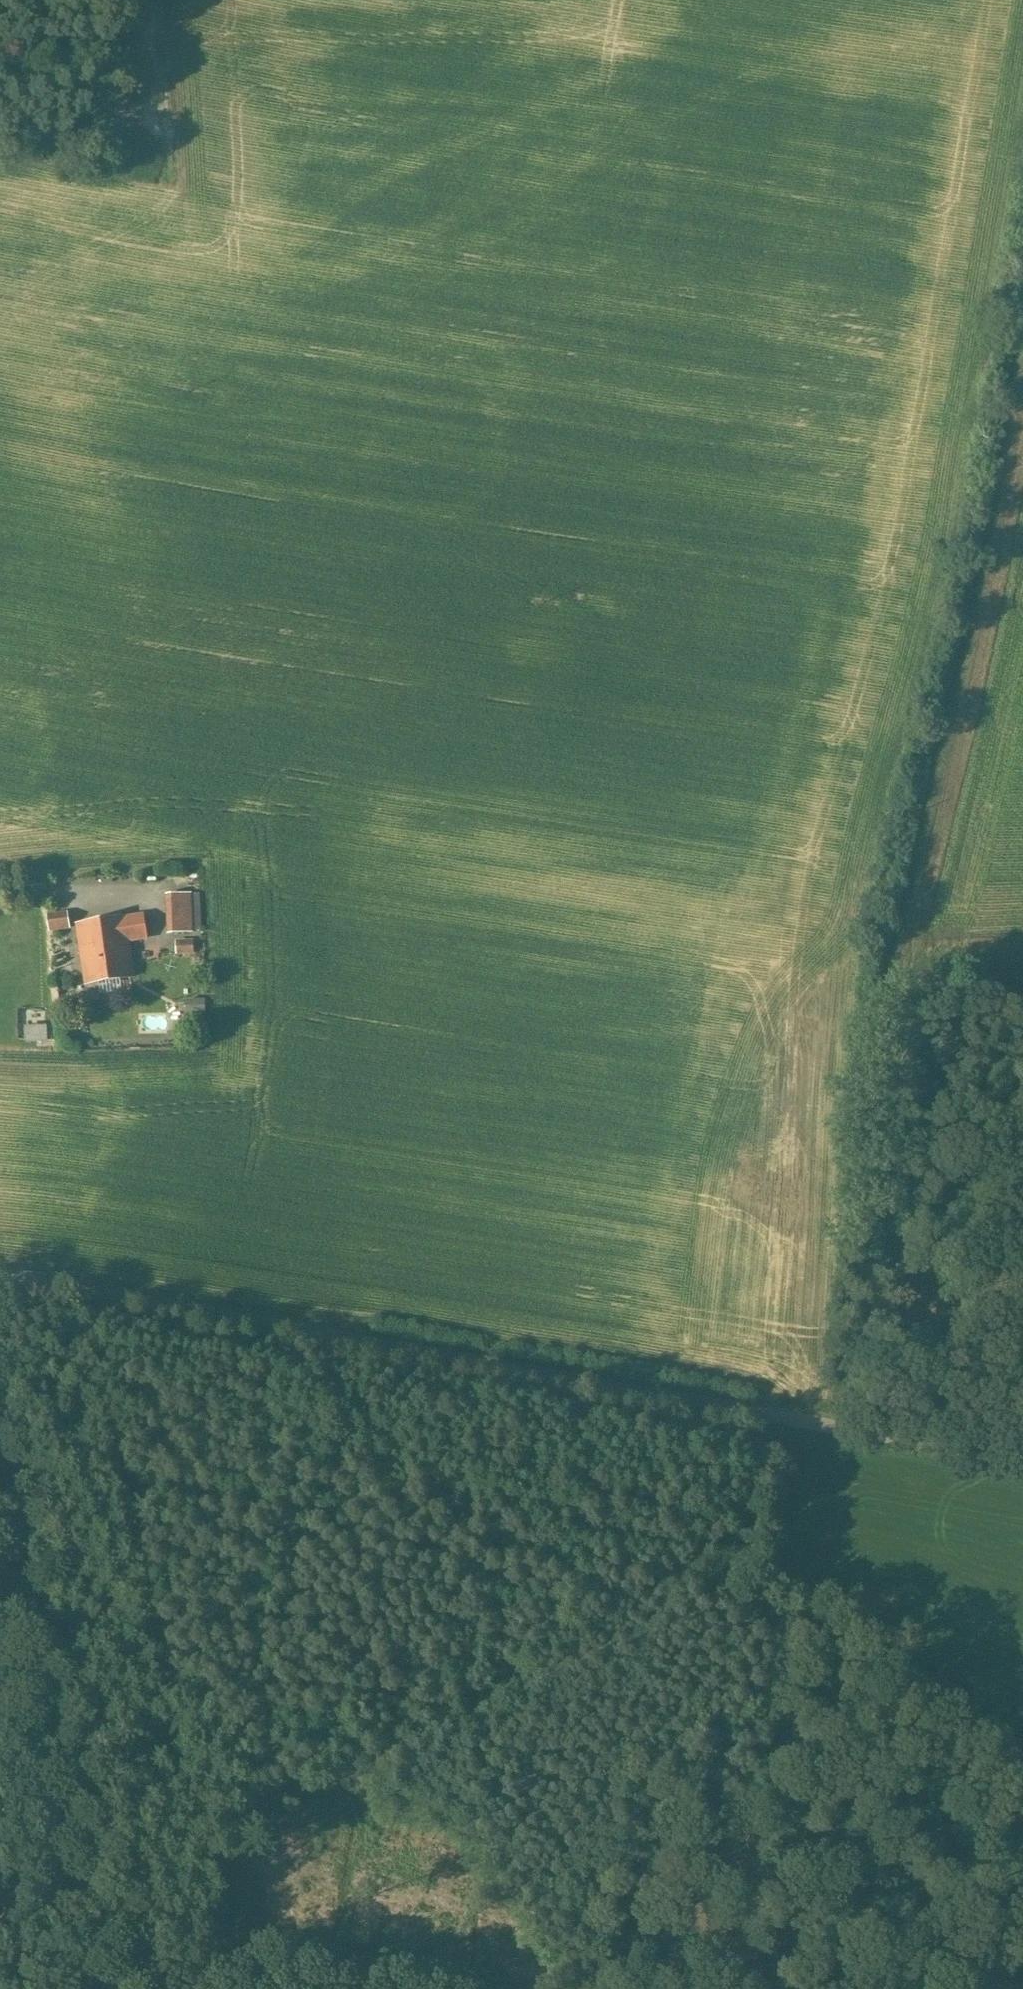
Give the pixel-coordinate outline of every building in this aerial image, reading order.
[(190,894),(167,895),(169,932),(173,932),(172,919),(191,918),(190,894)] [(64,913),(50,915),(52,929),(66,927),(64,913)] [(125,917),(77,924),(86,983),(133,976),(128,940),(146,937),(143,915),(125,918),(125,917)] [(191,918),(172,919),(173,932),(191,931),(191,918)] [(190,942),(179,942),(179,952),(191,951),(190,942)] [(208,1016),(207,996),(188,997),(189,1017),(208,1016)] [(50,1039),(49,1022),(27,1023),(28,1040),(50,1039)]
